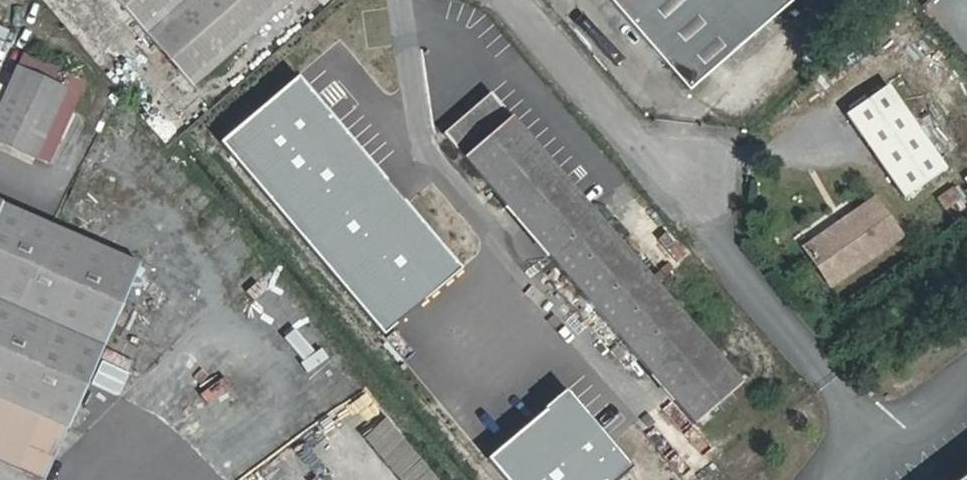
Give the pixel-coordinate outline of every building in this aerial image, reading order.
[(134,32),(171,0),(105,0),(134,32)] [(185,87),(282,0),(171,0),(134,32),(185,87)] [(778,21),(798,4),(795,0),(613,0),(693,93),(742,52),(752,43),(778,21)] [(69,94),(10,67),(0,89),(0,148),(29,161),(54,108),(64,111),(69,94)] [(913,198),(957,164),(917,106),(898,80),(868,101),(852,112),(913,198)] [(483,100),(437,139),(553,271),(692,431),(739,390),(483,100)] [(885,195),(814,244),(840,283),(910,233),(885,195)] [(34,479),(44,479),(142,268),(0,205),(0,465),(34,479)] [(102,375),(123,388),(132,374),(110,361),(102,375)] [(496,454),(518,479),(623,479),(642,464),(577,386),(496,454)]
